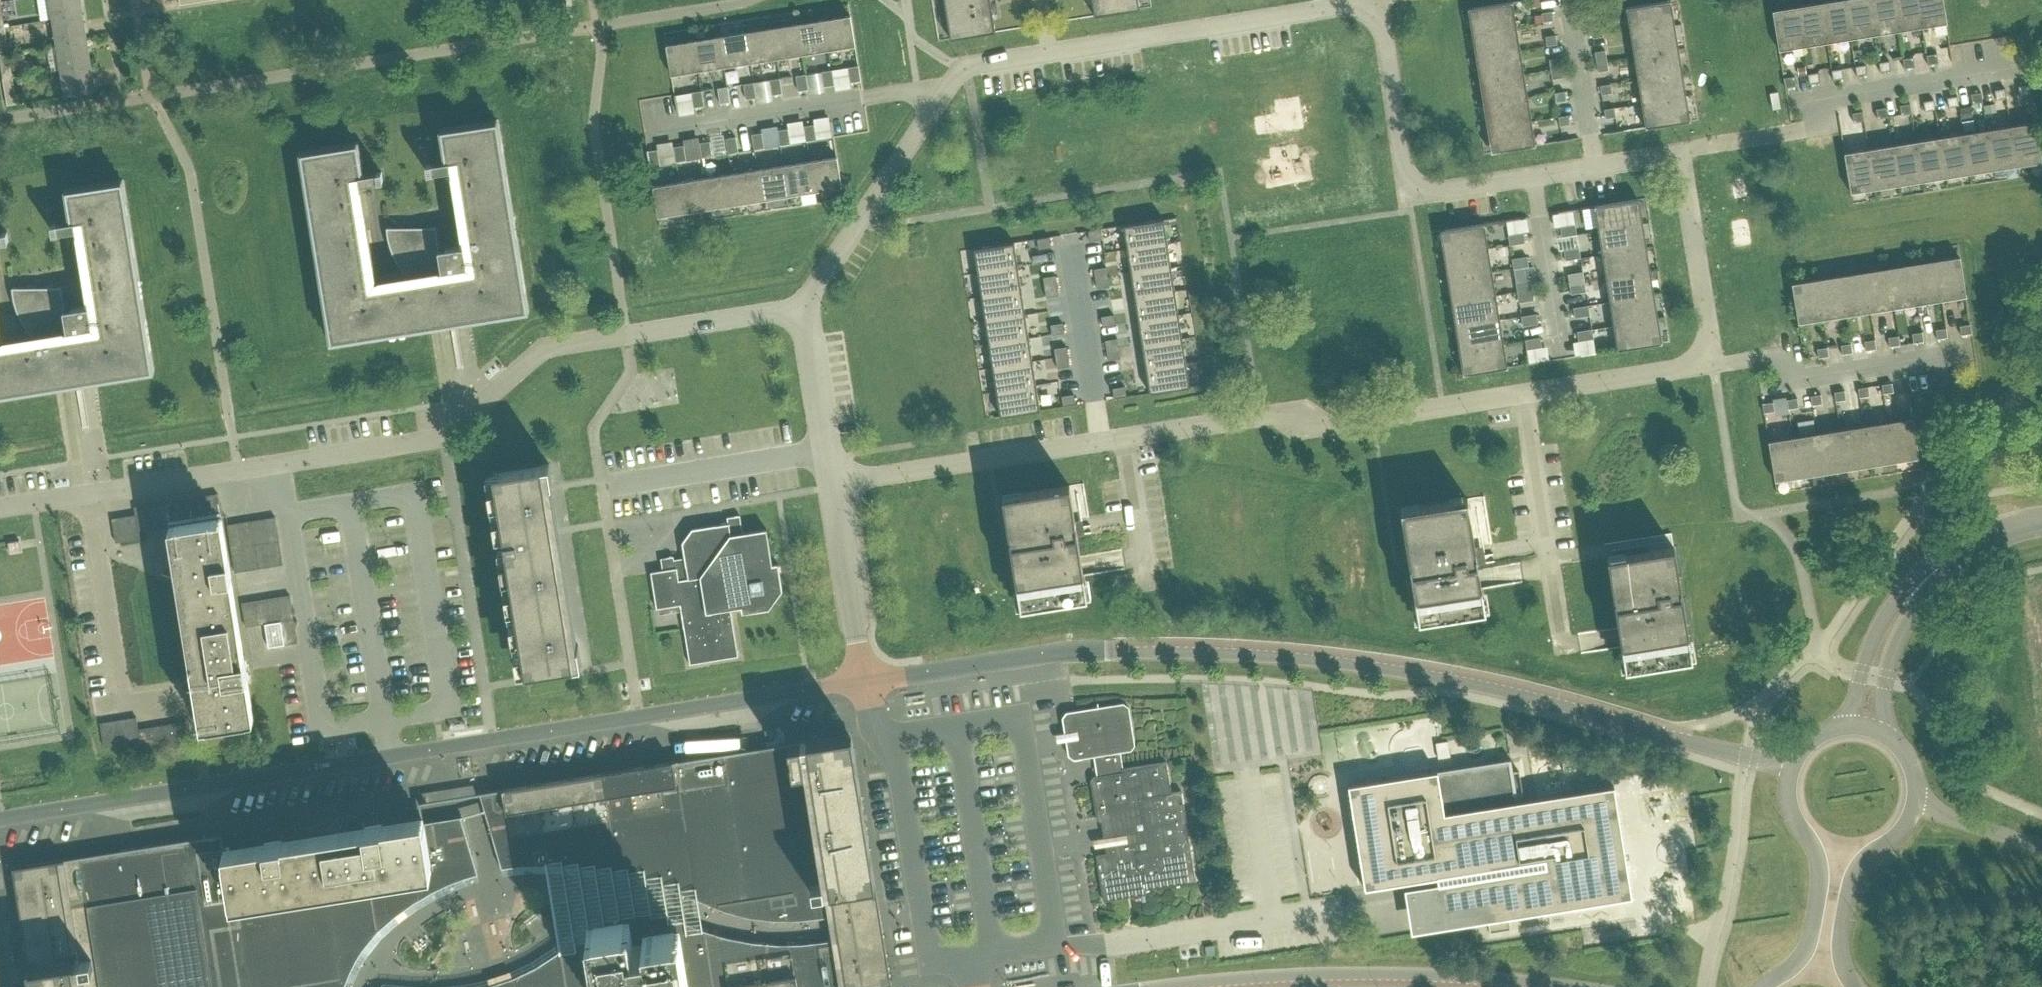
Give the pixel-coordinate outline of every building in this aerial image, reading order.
[(84,14),(82,0),(49,0),(52,19),(84,14)] [(950,39),(996,32),(990,0),(944,0),(950,39)] [(1094,16),(1140,8),(1138,0),(1092,0),(1094,16)] [(1666,1),(1626,7),(1626,8),(1630,32),(1674,25),(1670,0),(1666,1)] [(1827,42),(1850,38),(1844,0),(1834,0),(1820,2),(1827,42)] [(1850,38),(1874,34),(1868,0),(1844,0),(1850,38)] [(1874,34),(1898,30),(1893,0),(1868,0),(1874,34)] [(1921,26),(1917,0),(1893,0),(1898,30),(1921,26)] [(1921,26),(1946,22),(1942,0),(1917,0),(1921,26)] [(1472,7),(1468,8),(1472,33),(1516,26),(1512,2),(1512,1),(1472,7)] [(1797,6),(1803,45),(1827,42),(1820,2),(1797,6)] [(1803,45),(1797,6),(1772,10),(1778,49),(1803,45)] [(1543,21),(1553,20),(1551,11),(1541,12),(1543,21)] [(56,44),(88,39),(84,14),(52,19),(56,44)] [(823,19),(828,49),(855,45),(850,15),(823,19)] [(802,54),(828,49),(823,19),(797,24),(802,54)] [(776,58),(802,54),(797,24),(771,28),(776,58)] [(1674,25),(1630,32),(1634,56),(1678,48),(1674,25)] [(1472,33),(1475,56),(1476,56),(1520,49),(1516,26),(1472,33)] [(1593,38),(1603,36),(1601,27),(1591,29),(1593,38)] [(750,62),(776,58),(771,28),(745,32),(750,62)] [(724,66),(750,62),(745,32),(719,36),(724,66)] [(1547,45),(1557,44),(1555,34),(1545,36),(1547,45)] [(9,52),(6,35),(0,36),(0,53),(9,52)] [(698,70),(724,66),(719,36),(693,40),(698,70)] [(60,70),(92,65),(88,39),(56,44),(60,70)] [(671,75),(698,70),(693,40),(666,45),(671,75)] [(1678,48),(1634,56),(1637,79),(1682,72),(1678,48)] [(1476,56),(1475,56),(1479,80),(1480,80),(1524,73),(1520,49),(1476,56)] [(1596,61),(1606,60),(1605,50),(1595,51),(1596,61)] [(0,53),(0,59),(2,70),(11,69),(9,52),(0,53)] [(1936,53),(1926,55),(1927,64),(1937,62),(1936,53)] [(1550,69),(1560,67),(1559,57),(1549,59),(1550,69)] [(1912,57),(1902,59),(1904,68),(1914,66),(1912,57)] [(1606,60),(1596,61),(1598,71),(1608,70),(1606,60)] [(1889,61),(1879,62),(1880,71),(1890,70),(1889,61)] [(92,65),(60,70),(64,96),(96,91),(92,65)] [(861,81),(858,65),(857,65),(857,66),(848,67),(850,82),(859,81),(861,81)] [(1865,65),(1855,66),(1856,75),(1866,74),(1865,65)] [(1560,67),(1550,69),(1552,79),(1562,77),(1560,67)] [(1841,68),(1831,70),(1833,79),(1834,79),(1843,77),(1841,68)] [(824,86),(834,85),(832,70),(822,71),(824,86)] [(1682,72),(1637,79),(1641,103),(1685,96),(1686,96),(1682,72)] [(1817,72),(1807,74),(1809,83),(1819,81),(1817,72)] [(1480,80),(1479,80),(1483,104),(1528,97),(1524,73),(1480,80)] [(798,90),(808,89),(806,74),(796,75),(798,90)] [(1783,77),(1785,87),(1786,87),(1795,85),(1794,76),(1784,78),(1784,77),(1783,77)] [(772,95),(782,93),(780,78),(770,80),(772,95)] [(746,99),(756,97),(754,82),(744,84),(746,99)] [(1602,94),(1612,92),(1610,83),(1600,85),(1602,94)] [(2030,94),(2029,83),(2027,84),(2028,84),(2018,86),(2019,95),(2029,93),(2029,94),(2030,94)] [(7,105),(17,103),(14,86),(5,87),(7,105)] [(720,103),(730,101),(728,86),(718,88),(720,103)] [(1996,99),(2006,97),(2004,88),(1994,90),(1996,99)] [(694,107),(704,105),(701,91),(691,92),(694,107)] [(1556,102),(1566,100),(1564,91),(1554,92),(1556,102)] [(1972,103),(1982,101),(1981,92),(1970,94),(1972,103)] [(1685,96),(1641,103),(1645,127),(1685,121),(1690,120),(1686,96),(1685,96)] [(1948,106),(1958,105),(1957,96),(1947,97),(1948,106)] [(1483,104),(1487,128),(1531,120),(1528,97),(1483,104)] [(1925,110),(1935,109),(1933,100),(1923,101),(1925,110)] [(1901,114),(1911,112),(1909,103),(1899,105),(1901,114)] [(1605,118),(1615,116),(1614,107),(1604,109),(1605,118)] [(1877,118),(1887,116),(1886,107),(1876,109),(1877,118)] [(1864,120),(1862,111),(1852,113),(1853,122),(1864,120)] [(1559,125),(1569,124),(1568,115),(1558,116),(1559,125)] [(1487,128),(1491,152),(1495,151),(1535,145),(1535,144),(1531,120),(1487,128)] [(362,174),(357,143),(301,152),(331,341),(430,325),(472,319),(527,310),(497,121),(441,130),(446,161),(426,164),(428,173),(439,171),(450,169),(463,245),(439,249),(436,227),(387,227),(387,234),(389,240),(390,247),(393,253),(395,259),(399,264),(403,270),(407,275),(376,280),(360,184),(373,182),(383,180),(382,171),(362,174)] [(2017,165),(2041,161),(2035,122),(2010,126),(2017,165)] [(806,141),(816,139),(814,124),(804,126),(806,141)] [(2017,165),(2010,126),(1987,129),(1993,169),(2017,165)] [(780,145),(790,143),(788,128),(778,130),(780,145)] [(1993,169),(1987,129),(1963,133),(1969,173),(1993,169)] [(754,149),(764,147),(762,132),(752,134),(754,149)] [(1969,173),(1963,133),(1939,137),(1946,176),(1969,173)] [(728,153),(738,152),(736,137),(726,138),(728,153)] [(1946,176),(1939,137),(1915,141),(1922,180),(1946,176)] [(702,157),(712,156),(710,141),(700,142),(702,157)] [(1898,184),(1922,180),(1915,141),(1892,145),(1898,184)] [(676,162),(686,160),(684,145),(674,147),(676,162)] [(1898,184),(1892,145),(1868,148),(1874,188),(1898,184)] [(1874,188),(1868,148),(1844,152),(1850,192),(1874,188)] [(660,164),(658,149),(648,151),(648,150),(647,150),(650,166),(651,166),(660,164)] [(810,161),(815,191),(842,187),(837,157),(810,161)] [(789,195),(815,191),(810,161),(784,165),(789,195)] [(763,199),(789,195),(784,165),(758,169),(763,199)] [(737,203),(763,199),(758,169),(732,173),(737,203)] [(711,208),(737,203),(732,173),(706,178),(711,208)] [(684,212),(711,208),(706,178),(680,182),(684,212)] [(55,386),(97,379),(153,370),(153,369),(123,181),(66,190),(71,221),(52,224),(53,233),(64,231),(76,229),(88,305),(65,309),(62,287),(12,287),(13,294),(14,300),(16,307),(18,313),(21,319),(24,324),(28,330),(32,335),(1,340),(0,331),(0,394),(55,386)] [(658,216),(684,212),(680,182),(653,186),(658,216)] [(1634,199),(1594,206),(1598,230),(1642,223),(1639,199),(1634,199)] [(1164,219),(1124,225),(1127,249),(1168,243),(1164,219)] [(1444,230),(1440,230),(1443,255),(1444,255),(1488,248),(1484,224),(1484,223),(1444,230)] [(1642,223),(1598,230),(1602,254),(1646,247),(1642,223)] [(1561,236),(1576,234),(1575,224),(1560,226),(1561,236)] [(1100,229),(1088,230),(1090,241),(1102,239),(1100,229)] [(9,240),(7,231),(0,232),(0,241),(9,240)] [(1510,245),(1524,242),(1523,232),(1508,234),(1510,245)] [(1050,237),(1037,238),(1039,249),(1051,247),(1050,237)] [(1014,242),(974,248),(978,273),(1018,266),(1014,242)] [(1168,243),(1127,249),(1131,273),(1171,267),(1168,243)] [(1565,260),(1580,257),(1579,247),(1564,250),(1565,260)] [(1646,247),(1602,254),(1605,278),(1650,271),(1650,270),(1646,247)] [(1444,255),(1443,255),(1447,279),(1448,279),(1492,272),(1488,248),(1444,255)] [(1513,268),(1528,266),(1527,256),(1512,258),(1513,268)] [(1934,260),(1941,299),(1965,295),(1959,256),(1934,260)] [(1917,303),(1941,299),(1934,260),(1911,264),(1917,303)] [(1893,307),(1917,303),(1911,264),(1887,268),(1893,307)] [(1018,266),(978,273),(982,296),(1022,290),(1018,266)] [(1106,267),(1094,268),(1096,278),(1108,276),(1106,267)] [(1171,267),(1131,273),(1135,297),(1175,291),(1171,267)] [(1870,311),(1893,307),(1887,268),(1863,271),(1870,311)] [(1650,271),(1605,278),(1609,301),(1653,294),(1654,294),(1650,270),(1650,271)] [(1569,283),(1584,281),(1582,271),(1567,274),(1569,283)] [(1846,315),(1870,311),(1863,271),(1840,275),(1846,315)] [(1448,279),(1447,279),(1451,302),(1496,295),(1492,272),(1448,279)] [(1056,275),(1043,277),(1045,287),(1057,285),(1056,275)] [(1822,318),(1846,315),(1840,275),(1816,279),(1822,318)] [(1108,276),(1096,278),(1097,288),(1109,286),(1108,276)] [(1517,292),(1532,289),(1530,279),(1515,282),(1517,292)] [(1798,322),(1822,318),(1816,279),(1791,283),(1798,322)] [(1584,281),(1569,283),(1571,293),(1586,291),(1584,281)] [(1057,285),(1045,287),(1046,297),(1059,295),(1057,285)] [(1532,289),(1517,292),(1519,302),(1534,299),(1532,289)] [(1022,290),(982,296),(986,320),(1026,314),(1022,290)] [(1175,291),(1135,297),(1138,320),(1178,314),(1175,291)] [(1653,294),(1609,301),(1613,325),(1657,318),(1658,318),(1654,294),(1653,294)] [(1451,302),(1455,326),(1500,319),(1496,295),(1451,302)] [(1574,317),(1589,315),(1588,305),(1573,307),(1574,317)] [(1115,312),(1104,313),(1105,324),(1117,322),(1115,312)] [(1523,325),(1537,323),(1536,313),(1521,316),(1523,325)] [(1026,314),(986,320),(989,344),(1029,338),(1026,314)] [(1178,314),(1138,320),(1142,344),(1182,338),(1178,314)] [(1657,318),(1613,325),(1617,349),(1617,350),(1657,343),(1662,342),(1658,318),(1657,318)] [(1455,326),(1459,350),(1503,343),(1500,319),(1455,326)] [(1064,320),(1052,321),(1054,332),(1066,330),(1064,320)] [(1971,333),(1970,323),(1968,323),(1968,324),(1959,325),(1961,334),(1970,333),(1971,333)] [(1578,341),(1593,338),(1592,328),(1577,331),(1578,341)] [(1937,338),(1947,337),(1945,328),(1935,329),(1937,338)] [(1913,342),(1923,341),(1922,332),(1912,333),(1913,342)] [(1889,346),(1899,344),(1898,335),(1888,337),(1889,346)] [(1526,349),(1541,347),(1540,337),(1525,339),(1526,349)] [(1029,338),(989,344),(993,368),(1033,362),(1029,338)] [(1118,338),(1105,340),(1107,350),(1119,348),(1118,338)] [(1182,338),(1142,344),(1146,368),(1186,362),(1182,338)] [(1866,350),(1876,348),(1874,339),(1864,341),(1866,350)] [(1459,350),(1463,374),(1467,374),(1507,367),(1503,343),(1459,350)] [(1842,354),(1852,352),(1850,343),(1840,345),(1842,354)] [(1067,346),(1054,348),(1056,358),(1068,356),(1067,346)] [(1818,357),(1828,356),(1827,347),(1817,348),(1818,357)] [(1119,348),(1107,350),(1108,360),(1121,358),(1119,348)] [(1068,356),(1056,358),(1058,368),(1070,366),(1068,356)] [(1033,362),(993,368),(996,391),(1037,385),(1033,362)] [(1186,362),(1146,368),(1149,392),(1189,386),(1186,362)] [(1883,393),(1893,391),(1891,382),(1881,384),(1883,393)] [(1037,385),(996,391),(1000,416),(1040,410),(1037,385)] [(1125,386),(1113,388),(1114,398),(1127,396),(1125,386)] [(1859,397),(1869,395),(1868,386),(1858,388),(1859,397)] [(1835,401),(1845,399),(1844,390),(1834,392),(1835,401)] [(1074,394),(1062,396),(1063,406),(1076,404),(1074,394)] [(1812,404),(1822,403),(1820,394),(1810,395),(1812,404)] [(1788,408),(1798,407),(1797,398),(1787,399),(1788,408)] [(1774,411),(1772,402),(1763,403),(1762,403),(1763,413),(1765,412),(1774,411)] [(1887,421),(1894,461),(1918,457),(1912,417),(1887,421)] [(1870,465),(1894,461),(1887,421),(1864,425),(1870,465)] [(1846,468),(1870,465),(1864,425),(1840,429),(1846,468)] [(1823,472),(1846,468),(1840,429),(1816,433),(1823,472)] [(1799,476),(1823,472),(1816,433),(1793,437),(1799,476)] [(1774,480),(1799,476),(1793,437),(1768,441),(1774,480)] [(578,644),(577,645),(551,482),(552,481),(550,463),(494,472),(526,672),(581,663),(578,644)] [(1020,608),(1087,597),(1069,485),(1002,496),(1009,541),(1020,608)] [(206,495),(210,519),(222,517),(218,493),(206,495)] [(198,521),(210,519),(206,495),(194,497),(198,521)] [(186,523),(198,521),(194,497),(182,499),(186,523)] [(1418,621),(1485,610),(1481,587),(1467,498),(1400,509),(1407,557),(1409,564),(1418,621)] [(174,525),(186,523),(182,499),(170,501),(174,525)] [(162,526),(174,525),(170,501),(158,502),(162,526)] [(150,528),(162,526),(158,502),(147,504),(150,528)] [(138,530),(150,528),(147,504),(135,506),(136,514),(138,530)] [(140,537),(138,530),(136,514),(124,516),(128,539),(140,537)] [(743,532),(741,514),(728,516),(729,522),(694,528),(693,527),(683,541),(687,568),(678,570),(677,567),(651,571),(657,607),(681,604),(690,663),(738,655),(731,608),(741,606),(742,612),(768,608),(768,609),(783,589),(782,588),(780,574),(779,566),(778,563),(773,564),(767,528),(743,532)] [(116,541),(128,539),(124,516),(112,518),(116,541)] [(267,542),(279,540),(275,516),(263,518),(267,542)] [(255,543),(267,542),(263,518),(251,520),(255,543)] [(197,663),(199,675),(192,676),(185,682),(197,697),(202,696),(206,724),(248,718),(242,678),(247,677),(245,659),(239,660),(226,578),(231,577),(228,559),(223,560),(216,519),(175,525),(179,554),(174,555),(167,573),(177,576),(183,576),(184,587),(197,663)] [(243,545),(255,543),(251,520),(239,522),(243,545)] [(231,547),(243,545),(239,522),(227,524),(231,547)] [(267,542),(271,565),(283,563),(279,540),(267,542)] [(259,567),(271,565),(267,542),(255,543),(259,567)] [(247,569),(259,567),(255,543),(243,545),(247,569)] [(234,571),(247,569),(243,545),(231,547),(234,571)] [(1624,669),(1691,658),(1673,546),(1606,557),(1613,598),(1617,627),(1620,646),(1624,669)] [(281,620),(281,619),(293,617),(290,594),(277,596),(281,620)] [(269,621),(281,620),(277,596),(265,598),(269,621)] [(265,622),(269,621),(265,598),(254,600),(257,623),(265,622)] [(245,625),(257,623),(254,600),(242,602),(245,625)] [(281,619),(285,643),(297,642),(293,617),(281,619)] [(269,646),(285,643),(281,619),(281,620),(269,621),(265,622),(269,646)] [(1096,772),(1123,768),(1120,752),(1131,750),(1135,745),(1129,706),(1123,702),(1065,712),(1062,717),(1068,755),(1073,759),(1093,756),(1096,772)] [(137,728),(138,728),(136,716),(124,718),(127,742),(139,740),(137,728)] [(116,744),(127,742),(124,718),(112,720),(116,744)] [(103,746),(116,744),(112,720),(100,722),(103,746)] [(173,722),(177,746),(189,744),(188,734),(185,720),(173,722)] [(165,748),(177,746),(173,722),(161,724),(165,748)] [(153,750),(165,748),(161,724),(150,726),(153,750)] [(141,752),(153,750),(150,726),(138,728),(137,728),(139,740),(141,752)] [(851,733),(824,737),(788,743),(792,770),(804,768),(828,917),(832,938),(839,986),(865,986),(872,986),(891,983),(851,733)] [(502,787),(502,789),(487,791),(487,792),(481,793),(481,792),(480,792),(480,794),(502,868),(522,865),(546,864),(571,866),(595,869),(619,873),(646,880),(671,889),(724,910),(749,916),(774,919),(798,920),(820,917),(821,918),(828,917),(804,768),(792,770),(788,743),(768,746),(768,747),(749,750),(748,749),(736,751),(736,752),(700,758),(700,757),(665,762),(666,763),(629,769),(629,768),(607,772),(607,771),(602,771),(602,773),(573,777),(573,776),(569,777),(569,778),(540,782),(540,781),(535,782),(535,783),(507,788),(507,787),(502,787)] [(1518,801),(1514,779),(1511,759),(1348,785),(1365,888),(1437,877),(1443,911),(1485,904),(1490,932),(1511,929),(1509,916),(1632,897),(1614,786),(1518,801)] [(1091,784),(1096,814),(1183,800),(1181,790),(1171,792),(1166,761),(1123,768),(1096,772),(1097,775),(1093,776),(1090,780),(1091,784)] [(1189,840),(1183,800),(1096,814),(1096,817),(1096,819),(1100,822),(1101,822),(1103,835),(1106,853),(1189,840)] [(352,817),(347,830),(348,834),(300,842),(300,841),(300,838),(291,827),(284,832),(284,831),(281,834),(281,838),(263,841),(264,847),(244,850),(226,853),(222,833),(213,835),(198,838),(198,837),(180,840),(180,839),(179,839),(180,843),(170,844),(169,843),(122,850),(121,848),(120,848),(121,850),(65,859),(27,864),(14,867),(33,986),(346,986),(346,983),(351,971),(356,960),(363,949),(377,932),(395,915),(414,902),(432,891),(451,882),(464,877),(478,873),(461,816),(424,822),(422,822),(382,828),(381,822),(365,825),(364,821),(360,819),(360,820),(352,817)] [(1196,881),(1189,840),(1106,853),(1096,855),(1103,900),(1126,896),(1143,894),(1146,893),(1145,889),(1196,881)] [(832,938),(824,940),(802,943),(777,944),(753,941),(728,937),(702,929),(670,915),(654,911),(638,910),(623,912),(607,916),(593,923),(579,934),(557,952),(535,967),(513,977),(490,985),(479,986),(839,986),(832,938)]
